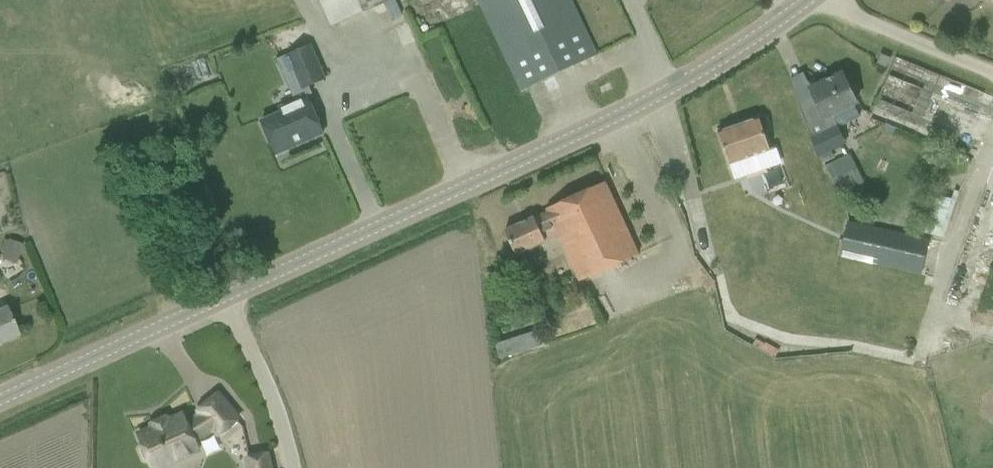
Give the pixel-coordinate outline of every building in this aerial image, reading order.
[(396,0),(318,0),(330,27),(383,4),(390,18),(402,13),(396,0)] [(482,5),(514,72),(523,90),(596,55),(570,0),(480,0),(482,5)] [(325,79),(310,45),(277,60),(277,61),(287,57),(297,80),(288,84),(295,101),(279,108),(281,112),(261,121),(275,154),(323,133),(307,96),(306,96),(302,88),(325,79)] [(890,58),(880,53),(876,62),(885,67),(890,58)] [(867,115),(971,166),(992,113),(992,97),(895,57),(867,115)] [(800,103),(797,104),(808,137),(811,136),(810,133),(812,132),(813,137),(836,126),(831,114),(838,111),(856,102),(841,72),(809,88),(813,96),(800,103)] [(769,148),(764,132),(768,129),(764,115),(718,131),(735,180),(781,164),(774,146),(769,148)] [(837,126),(836,126),(813,137),(810,138),(818,156),(845,143),(837,126)] [(850,154),(831,164),(845,190),(863,181),(850,154)] [(193,167),(181,171),(186,183),(197,178),(193,167)] [(504,231),(512,249),(521,269),(538,262),(530,245),(545,239),(542,231),(554,226),(578,280),(638,254),(604,182),(546,209),(547,212),(534,218),(534,217),(504,231)] [(926,234),(947,239),(958,190),(938,185),(926,234)] [(847,221),(839,256),(919,274),(927,239),(847,221)] [(2,260),(16,263),(21,245),(6,241),(2,260)] [(18,334),(5,306),(0,308),(0,342),(18,334)] [(146,452),(153,467),(167,467),(202,451),(196,443),(212,432),(218,439),(240,420),(218,393),(197,410),(200,414),(186,422),(182,413),(167,420),(166,416),(151,423),(152,427),(138,434),(146,452)] [(249,467),(270,467),(267,454),(247,459),(249,467)]
